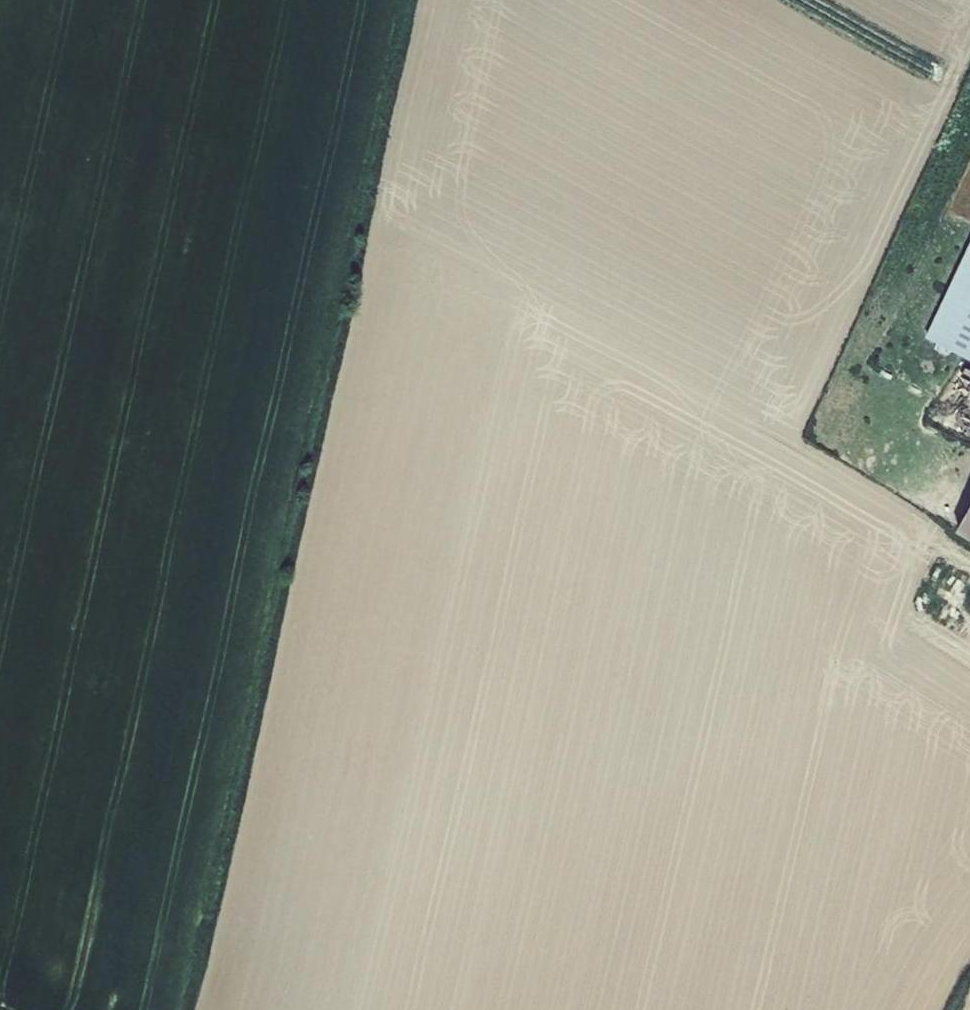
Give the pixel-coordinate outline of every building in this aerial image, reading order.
[(937,332),(969,349),(969,267),(937,332)] [(958,531),(969,538),(969,510),(958,531)]
